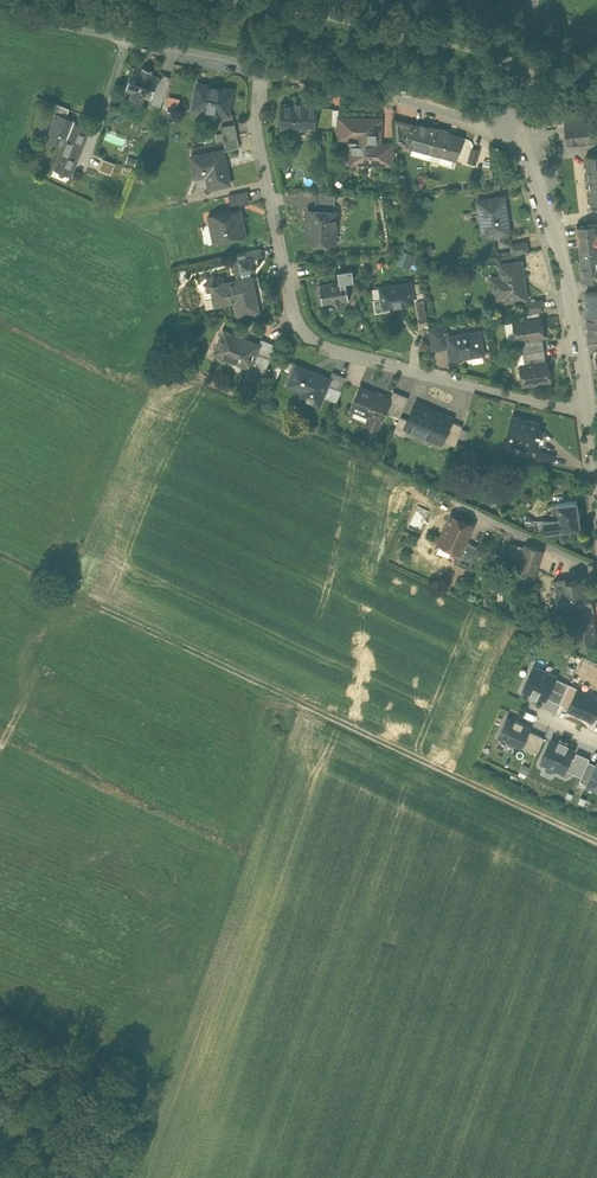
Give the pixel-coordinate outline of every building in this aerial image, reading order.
[(142,69),(134,66),(126,88),(132,91),(130,96),(143,101),(145,96),(151,98),(153,92),(160,76),(151,72),(152,69),(144,66),(142,69)] [(172,77),(164,74),(163,77),(159,86),(167,89),(172,77)] [(160,76),(153,92),(157,94),(159,86),(163,77),(160,76)] [(233,89),(198,83),(194,106),(206,109),(205,115),(217,117),(218,111),(229,113),(233,89)] [(167,89),(159,86),(157,94),(164,97),(167,89)] [(180,98),(167,96),(164,103),(179,106),(180,98)] [(317,104),(281,102),(281,128),(317,129),(317,124),(317,108),(317,104)] [(70,108),(56,103),(53,112),(66,117),(70,108)] [(333,108),(317,108),(317,124),(332,125),(333,108)] [(57,116),(51,131),(59,134),(65,119),(57,116)] [(382,118),(339,116),(339,131),(353,132),(353,138),(348,138),(348,141),(350,141),(350,158),(361,158),(361,162),(380,163),(380,148),(377,148),(377,133),(381,133),(382,118)] [(412,123),(396,119),(397,140),(401,141),(401,143),(406,144),(412,123)] [(89,128),(73,122),(55,167),(71,173),(89,128)] [(221,125),(224,141),(238,138),(235,122),(221,125)] [(438,128),(422,123),(422,126),(412,123),(406,144),(432,151),(438,128)] [(579,127),(578,127),(566,128),(565,128),(565,129),(566,129),(567,144),(567,145),(568,144),(580,143),(581,143),(596,141),(596,125),(579,127)] [(463,137),(448,133),(449,131),(438,128),(432,151),(430,158),(452,164),(454,158),(457,158),(463,137)] [(238,138),(224,141),(226,149),(240,147),(238,138)] [(224,148),(191,155),(194,169),(199,168),(200,169),(204,168),(204,169),(206,168),(210,187),(231,183),(224,148)] [(393,149),(380,148),(380,163),(392,163),(393,149)] [(479,150),(472,148),(468,162),(476,164),(479,150)] [(586,157),(589,180),(596,180),(596,156),(586,157)] [(589,180),(591,204),(596,203),(596,180),(589,180)] [(249,203),(246,190),(229,194),(232,206),(249,203)] [(336,191),(316,190),(316,206),(335,207),(336,191)] [(504,196),(478,200),(480,215),(483,214),(486,232),(498,230),(499,233),(510,231),(504,196)] [(242,209),(225,212),(225,211),(208,215),(214,241),(247,234),(242,209)] [(337,210),(308,209),(307,241),(308,241),(308,238),(334,239),(334,242),(335,242),(337,210)] [(577,226),(580,245),(596,243),(596,233),(595,233),(594,224),(577,226)] [(527,241),(511,244),(513,253),(528,250),(527,241)] [(580,245),(582,261),(596,259),(596,243),(580,245)] [(261,247),(245,251),(246,258),(251,257),(263,254),(261,247)] [(399,262),(410,265),(413,255),(401,253),(399,262)] [(246,258),(239,259),(242,271),(253,268),(251,257),(246,258)] [(252,276),(244,278),(242,271),(239,259),(234,260),(238,279),(221,282),(214,275),(206,282),(213,290),(216,304),(236,300),(239,314),(259,309),(252,276)] [(581,261),(584,281),(596,279),(596,259),(582,261),(581,261)] [(521,260),(500,263),(501,275),(491,277),(494,292),(510,290),(512,300),(527,297),(521,260)] [(340,280),(320,283),(323,303),(349,299),(347,280),(354,279),(353,268),(338,270),(340,280)] [(410,282),(373,288),(376,310),(389,308),(389,306),(413,302),(410,282)] [(585,293),(588,314),(596,313),(596,291),(585,293)] [(423,292),(416,293),(417,301),(424,299),(423,292)] [(428,320),(424,299),(417,301),(421,322),(428,320)] [(543,299),(527,302),(528,311),(544,309),(543,299)] [(588,314),(590,335),(596,334),(596,313),(588,314)] [(541,316),(508,322),(506,324),(508,339),(511,341),(522,339),(543,336),(544,336),(541,316)] [(446,324),(429,327),(433,348),(449,346),(447,335),(448,335),(446,324)] [(260,344),(224,329),(215,352),(250,366),(252,362),(256,351),(260,344)] [(448,335),(447,335),(449,346),(451,358),(484,353),(480,330),(448,335)] [(543,336),(522,339),(523,352),(544,349),(543,336)] [(277,344),(262,338),(260,344),(256,351),(271,357),(277,344)] [(544,349),(523,352),(525,364),(546,361),(544,349)] [(271,357),(256,351),(252,362),(250,366),(244,382),(258,388),(271,357)] [(525,364),(521,365),(524,384),(551,380),(548,361),(546,361),(525,364)] [(330,378),(297,364),(288,384),(304,390),(304,388),(311,391),(307,399),(320,405),(328,384),(331,378),(330,378)] [(346,376),(333,370),(330,378),(331,378),(328,384),(341,389),(346,376)] [(390,399),(360,386),(351,408),(370,415),(366,424),(378,429),(386,410),(391,399),(390,399)] [(409,397),(394,390),(390,399),(391,399),(386,410),(400,416),(401,415),(409,397)] [(453,417),(416,401),(408,419),(405,427),(407,428),(442,443),(443,440),(451,420),(453,417)] [(407,428),(405,427),(408,419),(401,415),(400,416),(394,431),(404,435),(407,428)] [(540,422),(512,415),(507,438),(526,443),(525,447),(537,450),(540,436),(541,434),(538,433),(540,422)] [(463,425),(451,420),(443,440),(456,445),(463,425)] [(555,455),(542,452),(540,460),(554,463),(555,455)] [(577,500),(552,504),(554,519),(545,520),(545,518),(544,518),(546,531),(571,527),(572,533),(582,532),(577,500)] [(544,518),(535,520),(528,514),(528,529),(537,532),(546,531),(544,518)] [(473,524),(452,515),(440,542),(459,551),(460,551),(465,540),(473,524)] [(480,547),(465,540),(460,551),(459,551),(455,561),(470,568),(480,547)] [(525,547),(511,542),(504,565),(518,569),(517,571),(535,577),(543,550),(525,544),(525,547)] [(573,611),(591,608),(593,607),(589,582),(580,583),(580,579),(566,581),(566,578),(555,580),(556,587),(553,587),(554,595),(557,594),(559,605),(553,606),(554,613),(573,611)] [(591,608),(573,611),(577,641),(595,638),(591,608)] [(524,689),(531,692),(530,694),(537,697),(538,695),(545,698),(546,697),(555,677),(556,675),(534,665),(524,689)] [(555,677),(546,697),(560,703),(569,683),(555,677)] [(515,720),(507,716),(498,736),(506,740),(505,741),(514,744),(514,743),(522,747),(523,744),(530,730),(531,727),(523,723),(523,722),(516,719),(515,720)] [(545,737),(530,730),(523,744),(538,751),(545,737)] [(564,771),(566,768),(569,760),(574,749),(567,746),(568,743),(560,739),(559,742),(552,739),(541,761),(548,764),(547,767),(555,770),(556,768),(564,771)] [(566,768),(582,776),(589,760),(590,758),(577,752),(572,761),(569,760),(566,768)] [(588,784),(596,765),(596,764),(589,760),(582,776),(580,780),(588,784)] [(588,784),(588,785),(596,790),(596,765),(588,784)]
